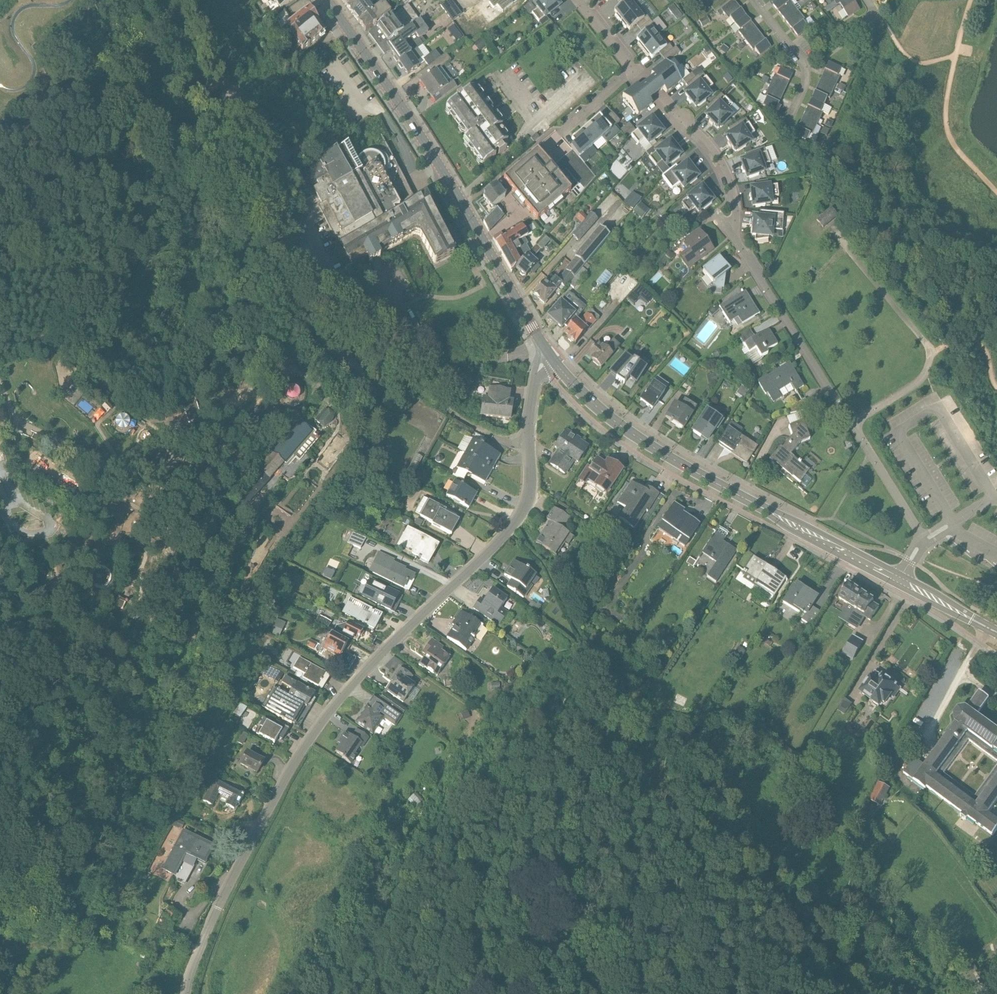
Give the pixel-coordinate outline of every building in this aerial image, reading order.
[(280,8),(292,0),(274,0),(280,8)] [(391,13),(383,3),(384,2),(383,0),(371,0),(367,3),(365,0),(342,0),(365,30),(375,23),(376,24),(391,13)] [(462,14),(451,0),(448,0),(440,5),(452,22),(462,14)] [(489,2),(494,8),(497,5),(503,12),(518,0),(492,0),(489,2)] [(535,3),(538,8),(532,13),(539,22),(559,6),(556,1),(557,0),(539,0),(535,3)] [(639,7),(634,0),(619,0),(622,4),(614,11),(617,14),(615,15),(620,22),(639,7)] [(721,9),(723,13),(728,19),(730,18),(735,24),(746,15),(734,0),(732,0),(721,9)] [(798,11),(791,1),(789,3),(787,0),(779,0),(773,5),(786,21),(798,11)] [(801,8),(808,3),(805,0),(804,0),(798,5),(801,8)] [(835,2),(837,6),(841,4),(844,10),(848,17),(860,10),(854,0),(837,0),(835,2)] [(673,4),(668,8),(677,20),(683,16),(673,4)] [(408,5),(371,32),(383,48),(384,48),(409,29),(420,21),(408,5)] [(474,5),(464,13),(469,19),(478,11),(474,5)] [(638,24),(641,28),(651,21),(639,7),(620,22),(625,28),(627,27),(630,30),(638,24)] [(274,18),(280,13),(277,8),(270,13),(274,18)] [(284,10),(280,13),(274,18),(273,19),(280,28),(291,20),(284,10)] [(285,27),(293,40),(320,21),(316,16),(314,13),(312,15),(309,11),(285,27)] [(786,21),(798,37),(809,28),(804,22),(806,20),(798,11),(786,21)] [(737,32),(743,38),(745,41),(758,31),(746,15),(735,24),(739,30),(737,32)] [(702,27),(710,23),(707,17),(699,21),(702,27)] [(323,26),(320,21),(293,40),(301,51),(325,34),(322,31),(325,29),(323,26)] [(409,29),(384,48),(388,53),(391,51),(395,57),(393,58),(397,63),(398,61),(399,63),(410,55),(417,50),(423,45),(426,43),(421,37),(428,32),(420,21),(409,29)] [(662,35),(651,21),(641,28),(645,33),(637,39),(639,42),(637,43),(643,50),(662,35)] [(457,31),(453,25),(447,30),(452,35),(457,31)] [(740,51),(748,45),(753,51),(754,50),(759,56),(771,47),(758,31),(745,41),(738,47),(740,51)] [(662,35),(643,50),(648,57),(649,55),(652,58),(660,52),(664,56),(673,49),(662,35)] [(676,47),(673,49),(664,56),(669,62),(680,53),(676,47)] [(419,66),(417,64),(422,59),(423,59),(422,58),(423,57),(417,50),(410,55),(399,63),(400,63),(398,64),(401,69),(403,68),(408,75),(419,66)] [(429,67),(441,58),(435,50),(432,53),(423,59),(422,59),(428,67),(429,67)] [(450,81),(447,76),(441,68),(450,61),(446,54),(441,58),(429,67),(428,67),(424,70),(428,75),(420,81),(426,89),(428,88),(434,96),(432,98),(436,103),(457,88),(451,80),(450,81)] [(654,77),(652,79),(653,80),(655,78),(659,83),(675,70),(670,64),(668,65),(666,62),(665,62),(651,74),(654,77)] [(821,80),(836,87),(837,84),(840,77),(838,76),(842,68),(829,62),(821,80)] [(769,86),(784,92),(793,74),(780,68),(777,75),(774,74),(769,86)] [(680,77),(675,70),(659,83),(663,88),(661,89),(661,90),(663,89),(666,93),(680,81),(681,81),(679,78),(680,77)] [(702,72),(696,78),(686,85),(690,90),(685,93),(689,98),(687,100),(690,104),(692,102),(696,107),(698,105),(699,107),(706,101),(705,100),(710,96),(707,91),(713,86),(702,72)] [(682,80),(686,85),(696,78),(692,73),(682,80)] [(728,73),(724,77),(728,83),(733,79),(728,73)] [(650,98),(651,98),(661,90),(661,89),(663,88),(659,83),(655,78),(653,80),(652,79),(642,87),(643,88),(641,89),(645,94),(649,99),(650,98)] [(830,99),(832,94),(840,98),(843,92),(841,91),(842,90),(837,88),(836,87),(821,80),(813,98),(825,104),(828,98),(830,99)] [(623,101),(628,107),(645,94),(641,89),(643,88),(642,87),(640,89),(637,85),(623,96),(625,99),(623,101)] [(769,86),(767,90),(764,97),(766,98),(763,105),(775,111),(784,92),(769,86)] [(482,166),(483,166),(496,157),(494,155),(497,153),(499,155),(507,150),(503,145),(508,142),(498,129),(502,126),(474,88),(462,97),(460,95),(456,98),(457,100),(446,108),(446,109),(448,108),(452,114),(450,115),(460,128),(462,127),(466,132),(464,133),(468,138),(464,141),(465,142),(466,141),(470,146),(468,147),(478,160),(480,159),(484,165),(482,166)] [(706,108),(710,112),(706,116),(711,120),(709,122),(712,126),(714,124),(718,128),(720,127),(721,128),(728,121),(727,120),(731,116),(727,112),(733,105),(721,93),(706,108)] [(645,94),(628,107),(634,114),(635,112),(638,115),(652,104),(649,100),(651,98),(650,98),(649,99),(645,94)] [(813,98),(804,115),(819,123),(824,114),(821,112),(825,104),(813,98)] [(620,122),(616,117),(612,113),(607,117),(615,125),(620,122)] [(813,136),(819,123),(804,115),(795,135),(807,142),(811,134),(813,136)] [(596,119),(590,124),(602,138),(615,125),(607,117),(603,120),(601,117),(597,120),(596,119)] [(728,129),(731,134),(726,137),(730,142),(727,143),(730,148),(732,146),(736,151),(737,150),(738,151),(746,146),(745,145),(751,142),(747,137),(755,132),(745,118),(728,129)] [(645,138),(649,143),(654,139),(654,140),(662,134),(661,133),(663,132),(659,127),(661,126),(658,122),(656,123),(652,119),(631,135),(638,144),(645,138)] [(825,126),(831,128),(833,123),(827,120),(825,126)] [(629,123),(620,130),(623,135),(633,127),(629,123)] [(593,146),(602,138),(590,124),(581,132),(593,146)] [(821,134),(827,136),(830,130),(824,128),(821,134)] [(571,140),(573,141),(576,144),(571,148),(573,150),(572,150),(584,164),(597,151),(593,146),(581,132),(571,140)] [(531,138),(534,142),(540,138),(536,134),(531,138)] [(649,157),(656,166),(663,161),(667,166),(672,162),(672,163),(680,157),(679,156),(681,155),(677,150),(679,148),(676,144),(674,146),(670,141),(665,145),(662,140),(652,148),(656,152),(649,157)] [(351,178),(337,151),(306,167),(307,170),(305,172),(322,206),(320,207),(320,208),(341,245),(343,244),(355,266),(369,258),(371,261),(381,255),(380,252),(390,247),(393,246),(403,241),(404,239),(412,234),(421,237),(435,263),(454,253),(436,219),(438,219),(431,206),(430,207),(425,198),(410,206),(407,201),(414,197),(385,142),(368,151),(364,153),(360,156),(357,160),(356,165),(356,170),(358,174),(351,178)] [(595,177),(594,176),(590,171),(584,164),(572,150),(554,166),(537,146),(501,177),(515,194),(514,196),(513,195),(513,196),(516,200),(519,198),(522,202),(520,204),(524,208),(524,207),(525,206),(537,220),(569,190),(576,198),(595,177)] [(747,160),(742,161),(744,167),(741,168),(743,173),(745,172),(747,178),(749,177),(750,178),(759,175),(758,174),(764,172),(762,166),(770,163),(764,147),(745,154),(747,160)] [(662,177),(672,189),(680,183),(684,188),(689,184),(690,185),(697,179),(696,178),(698,177),(694,172),(696,170),(693,166),(691,168),(687,163),(679,170),(676,166),(662,177)] [(595,166),(590,171),(594,176),(600,171),(595,166)] [(756,182),(757,188),(751,189),(752,195),(749,195),(750,200),(753,200),(753,206),(756,206),(756,207),(765,206),(765,204),(771,203),(770,197),(779,196),(777,185),(769,186),(768,181),(756,182)] [(495,186),(483,195),(484,199),(491,209),(505,198),(495,186)] [(699,212),(704,208),(705,209),(712,203),(711,202),(713,201),(709,196),(711,194),(708,190),(706,192),(702,187),(681,203),(688,212),(695,207),(699,212)] [(632,210),(641,200),(632,192),(623,202),(632,210)] [(832,208),(824,214),(817,220),(821,224),(824,222),(825,224),(837,214),(838,215),(832,208)] [(755,241),(768,239),(769,236),(771,236),(771,230),(782,231),(784,214),(760,212),(759,218),(755,218),(754,224),(751,223),(751,228),(754,229),(753,235),(755,235),(755,241)] [(588,218),(581,213),(576,219),(582,224),(588,218)] [(597,220),(591,214),(588,218),(582,224),(572,235),(578,241),(597,220)] [(674,227),(669,222),(664,227),(669,232),(674,227)] [(512,272),(512,271),(516,268),(520,263),(525,257),(517,242),(528,236),(522,227),(503,239),(499,233),(493,238),(493,239),(511,271),(512,272)] [(575,258),(576,259),(584,266),(610,236),(600,228),(575,258)] [(712,247),(699,230),(685,241),(691,248),(679,257),(685,266),(676,278),(681,283),(693,273),(689,267),(700,259),(698,257),(712,247)] [(520,263),(516,268),(520,272),(520,274),(522,276),(524,275),(526,276),(537,264),(532,259),(541,249),(536,245),(525,257),(520,263)] [(674,256),(669,251),(655,266),(658,268),(669,260),(670,261),(674,256)] [(703,271),(714,285),(724,287),(726,266),(720,258),(703,271)] [(576,259),(566,272),(567,272),(574,279),(582,268),(584,266),(576,259)] [(587,272),(582,268),(574,279),(569,285),(574,289),(587,272)] [(560,295),(565,289),(558,282),(550,275),(533,295),(534,296),(533,297),(533,298),(533,299),(533,300),(534,301),(535,301),(535,302),(536,302),(537,302),(538,301),(539,301),(544,305),(555,291),(560,295)] [(628,298),(634,304),(638,300),(642,300),(647,305),(653,297),(640,285),(628,298)] [(712,317),(720,309),(729,323),(740,316),(744,323),(760,314),(759,313),(758,314),(749,299),(748,300),(743,292),(719,307),(716,303),(709,313),(712,317)] [(554,321),(562,328),(564,325),(568,328),(585,309),(574,300),(570,304),(563,298),(548,316),(549,317),(548,320),(551,322),(554,321)] [(564,334),(575,344),(596,322),(587,314),(579,323),(575,320),(564,334)] [(766,351),(777,344),(776,344),(771,337),(772,336),(768,330),(743,344),(749,353),(755,349),(760,357),(767,353),(766,351)] [(592,359),(601,367),(620,346),(613,340),(605,348),(603,347),(598,343),(588,353),(593,358),(592,359)] [(632,360),(631,361),(625,356),(610,372),(617,378),(616,379),(624,385),(629,378),(636,382),(645,369),(638,364),(632,360)] [(283,361),(286,367),(294,363),(291,357),(283,361)] [(791,363),(790,363),(758,382),(766,394),(768,393),(774,403),(782,398),(777,391),(790,383),(795,391),(796,391),(795,390),(802,386),(803,387),(790,364),(791,363)] [(717,373),(707,375),(708,383),(718,381),(717,373)] [(645,394),(640,400),(648,406),(649,406),(652,408),(652,409),(661,396),(656,393),(659,388),(653,383),(645,394)] [(228,396),(234,390),(230,385),(224,391),(228,396)] [(742,385),(737,393),(745,398),(750,390),(742,385)] [(481,417),(509,420),(511,410),(507,410),(509,393),(490,390),(487,407),(483,406),(481,417)] [(202,423),(196,401),(186,404),(184,399),(185,399),(183,394),(178,395),(180,400),(181,400),(182,405),(184,405),(189,422),(197,420),(199,425),(197,426),(199,431),(205,429),(203,423),(202,423)] [(805,399),(788,409),(790,413),(810,409),(810,408),(809,408),(804,400),(805,399)] [(672,422),(683,429),(696,407),(684,400),(680,407),(674,403),(665,418),(671,421),(670,422),(672,423),(672,422)] [(398,411),(391,406),(388,411),(395,416),(398,411)] [(319,415),(315,419),(318,421),(317,422),(324,427),(326,426),(330,424),(334,418),(334,416),(334,413),(328,408),(327,410),(325,409),(319,415)] [(708,408),(701,420),(693,432),(701,437),(702,436),(707,439),(715,428),(717,430),(724,421),(715,415),(716,413),(708,408)] [(372,431),(374,427),(372,426),(372,425),(369,412),(368,412),(368,409),(365,409),(365,412),(367,425),(364,431),(363,436),(368,437),(370,431),(372,431)] [(770,458),(770,459),(769,459),(775,464),(778,461),(784,466),(783,468),(792,475),(792,476),(801,483),(801,482),(799,481),(808,471),(790,455),(801,442),(809,439),(803,422),(789,426),(789,427),(792,436),(779,453),(777,451),(771,459),(770,458)] [(234,507),(241,513),(293,455),(300,461),(318,439),(312,434),(301,424),(289,437),(286,434),(282,438),(285,441),(280,447),(273,441),(259,456),(265,462),(255,473),(255,474),(231,499),(237,504),(234,507)] [(738,457),(747,462),(756,448),(728,430),(719,443),(732,452),(733,451),(739,455),(738,457)] [(559,450),(550,464),(564,474),(574,459),(578,462),(588,447),(579,441),(580,440),(566,431),(555,447),(559,450)] [(472,439),(464,456),(492,470),(500,455),(483,446),(484,445),(472,439)] [(373,447),(368,457),(377,462),(382,452),(373,447)] [(485,483),(492,470),(464,456),(453,477),(465,483),(469,475),(485,483)] [(605,464),(597,459),(590,469),(586,466),(578,479),(584,483),(586,480),(606,493),(621,470),(610,463),(608,466),(606,465),(606,464),(605,464)] [(242,461),(239,462),(239,464),(238,467),(239,469),(237,473),(240,474),(243,469),(245,468),(246,466),(245,463),(242,461)] [(183,479),(188,482),(194,471),(189,468),(183,479)] [(654,502),(659,505),(665,497),(653,489),(652,490),(648,488),(645,493),(641,490),(642,489),(631,481),(619,502),(627,507),(619,519),(634,528),(645,510),(648,511),(654,502)] [(469,508),(477,493),(454,482),(447,497),(469,508)] [(60,505),(48,497),(46,502),(57,509),(60,505)] [(457,515),(448,511),(428,501),(420,517),(432,523),(431,525),(451,535),(452,535),(449,533),(453,526),(452,525),(455,518),(457,519),(455,518),(457,515)] [(683,511),(674,505),(660,526),(673,534),(671,538),(685,547),(699,525),(686,516),(685,518),(681,515),(683,511)] [(193,514),(200,516),(203,509),(195,507),(193,514)] [(569,518),(554,508),(547,520),(552,523),(548,529),(546,528),(536,543),(556,557),(564,545),(568,547),(574,538),(561,530),(569,518)] [(397,545),(421,558),(420,560),(425,562),(425,560),(427,561),(432,552),(429,550),(433,542),(407,527),(397,545)] [(719,528),(718,528),(703,551),(718,561),(708,576),(717,582),(738,552),(723,542),(725,539),(715,533),(719,528)] [(347,542),(360,549),(366,538),(353,532),(347,542)] [(369,571),(403,588),(406,581),(411,583),(415,575),(404,570),(405,568),(393,562),(394,560),(379,552),(369,571)] [(696,562),(690,558),(686,562),(693,567),(696,562)] [(510,567),(504,575),(514,582),(509,588),(522,598),(527,591),(525,589),(536,575),(527,568),(526,570),(514,561),(516,563),(512,568),(510,567)] [(763,571),(750,562),(743,574),(755,582),(753,584),(773,598),(785,579),(786,580),(787,580),(765,565),(764,566),(766,567),(763,571)] [(390,610),(399,594),(368,580),(367,582),(366,581),(361,590),(362,591),(361,595),(390,610)] [(864,594),(848,584),(839,598),(854,608),(845,622),(855,629),(863,616),(870,621),(879,607),(876,605),(874,607),(871,604),(874,600),(864,594)] [(801,620),(811,626),(820,612),(811,606),(816,599),(808,594),(809,593),(808,592),(807,593),(801,590),(802,588),(791,604),(806,614),(801,620)] [(478,601),(473,608),(498,626),(506,616),(499,610),(507,600),(492,589),(482,604),(478,601)] [(123,609),(127,602),(117,598),(115,605),(123,609)] [(374,629),(381,615),(347,600),(342,613),(374,629)] [(328,629),(331,622),(311,610),(308,617),(328,629)] [(455,626),(447,638),(466,651),(475,639),(472,638),(481,626),(461,611),(456,620),(460,623),(457,627),(455,626)] [(268,633),(279,638),(286,623),(275,618),(268,633)] [(373,645),(373,644),(377,637),(363,630),(347,623),(343,630),(338,628),(336,632),(357,641),(359,637),(373,645)] [(853,636),(843,655),(852,660),(863,642),(853,636)] [(349,670),(349,669),(356,658),(344,650),(347,645),(331,637),(324,650),(339,658),(337,662),(349,670)] [(307,645),(317,651),(321,645),(310,640),(307,645)] [(450,659),(442,653),(445,649),(431,640),(426,648),(430,651),(427,655),(423,652),(423,653),(426,656),(425,658),(424,657),(420,663),(425,666),(425,665),(439,675),(450,659)] [(741,659),(745,652),(738,647),(734,654),(741,659)] [(318,687),(326,673),(299,659),(294,670),(305,675),(303,679),(318,687)] [(395,677),(397,678),(388,691),(402,702),(415,686),(418,688),(423,680),(413,673),(411,676),(400,668),(395,677)] [(886,679),(875,671),(861,692),(879,706),(882,701),(885,703),(890,696),(893,698),(899,689),(893,684),(894,681),(892,679),(889,678),(886,679)] [(265,709),(292,724),(303,706),(309,710),(315,700),(312,698),(314,694),(285,678),(278,690),(276,689),(265,709)] [(978,717),(976,716),(989,699),(989,698),(980,691),(967,709),(966,708),(959,709),(954,715),(955,722),(956,723),(925,766),(915,758),(904,773),(914,780),(913,780),(925,789),(927,787),(963,814),(961,816),(966,820),(968,817),(993,836),(996,830),(996,821),(988,814),(996,801),(996,767),(975,797),(944,774),(969,740),(996,761),(996,731),(978,717)] [(372,710),(367,706),(360,717),(359,717),(355,723),(358,725),(371,733),(382,717),(395,727),(403,716),(406,712),(382,696),(372,710)] [(847,712),(852,703),(845,699),(840,708),(847,712)] [(244,711),(248,706),(242,702),(239,707),(244,711)] [(282,740),(288,730),(276,723),(274,726),(264,720),(256,733),(273,743),(274,744),(278,738),(282,740)] [(368,737),(357,730),(352,737),(345,732),(340,739),(343,741),(336,752),(344,757),(343,758),(351,764),(357,754),(354,753),(359,746),(361,748),(368,737)] [(248,736),(242,732),(237,743),(244,745),(248,736)] [(241,764),(257,774),(263,762),(247,753),(241,764)] [(887,759),(882,756),(879,761),(883,764),(887,759)] [(239,805),(244,796),(213,781),(203,802),(212,806),(217,794),(228,799),(226,805),(234,809),(237,804),(239,805)] [(880,806),(890,788),(879,782),(869,799),(880,806)] [(424,802),(415,793),(409,799),(418,808),(424,802)] [(242,834),(235,831),(228,843),(235,847),(242,834)] [(204,863),(213,848),(180,832),(162,869),(173,874),(184,853),(204,863)]
